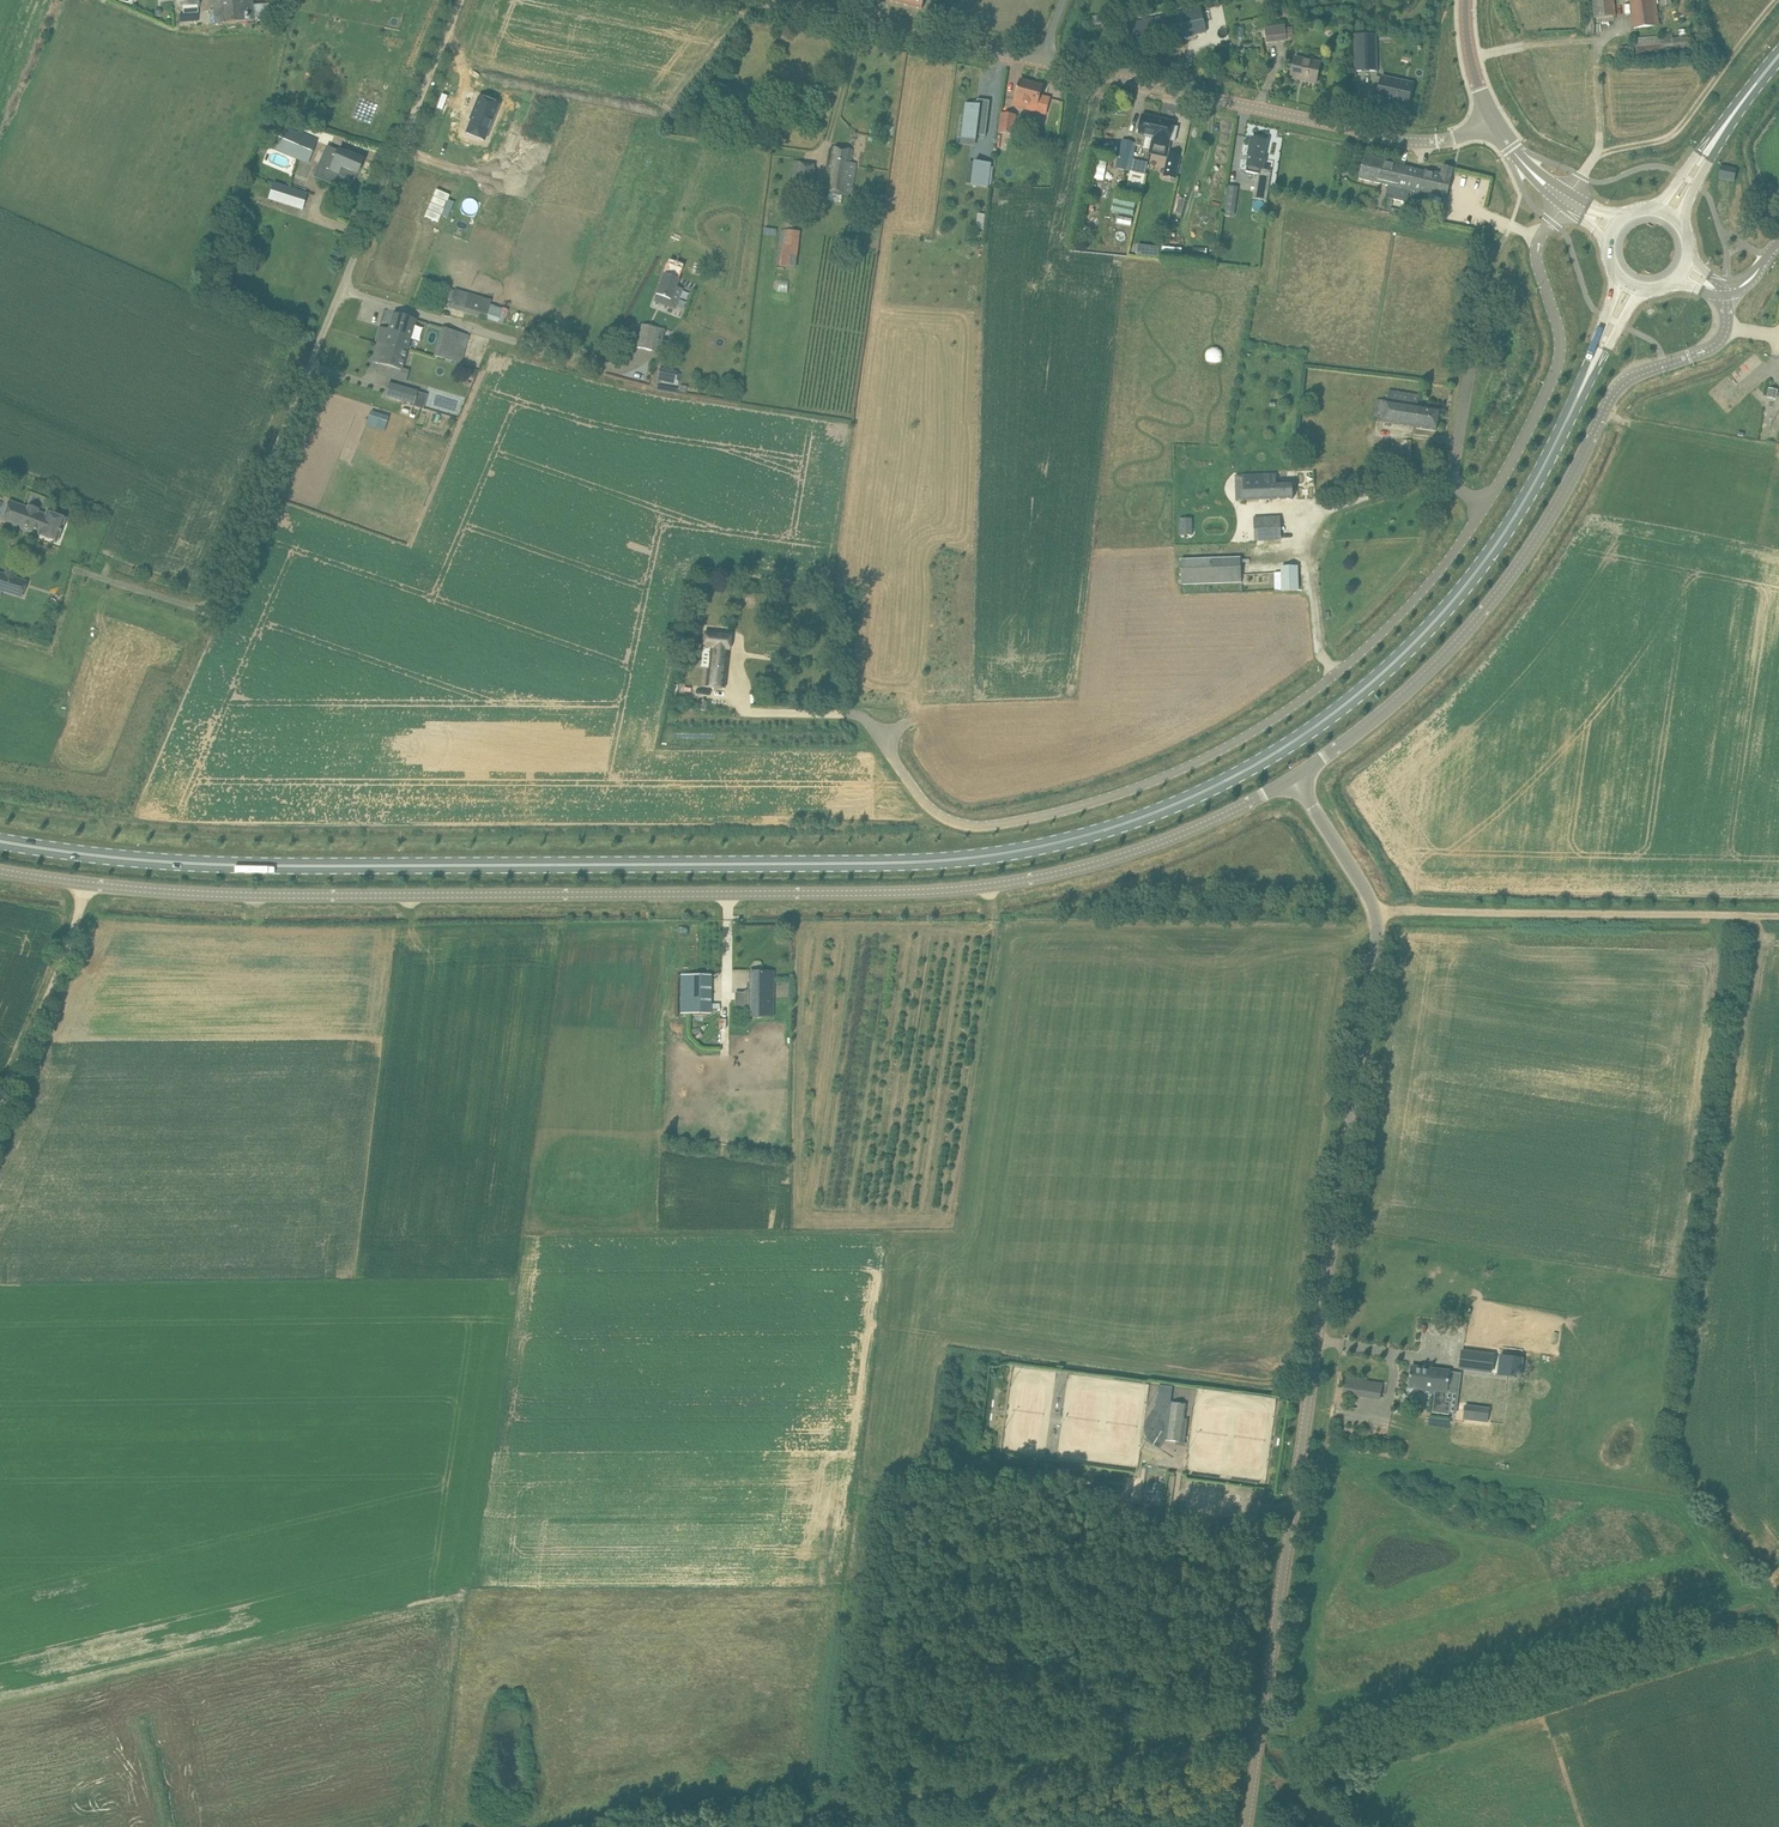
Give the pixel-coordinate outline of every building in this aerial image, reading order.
[(199,6),(199,0),(176,0),(177,8),(199,6)] [(253,0),(213,0),(215,24),(255,20),(253,0)] [(925,0),(888,0),(887,0),(923,9),(925,0)] [(1595,18),(1616,16),(1614,0),(1593,0),(1595,18)] [(1633,28),(1658,25),(1655,0),(1630,0),(1633,28)] [(1678,1),(1680,15),(1693,13),(1691,0),(1685,0),(1678,1)] [(1206,32),(1201,9),(1200,3),(1185,7),(1187,12),(1130,24),(1136,48),(1206,32)] [(1286,38),(1294,38),(1293,27),(1285,28),(1285,25),(1264,27),(1266,43),(1286,40),(1286,38)] [(1366,34),(1355,34),(1356,71),(1376,71),(1376,36),(1376,34),(1366,34)] [(1690,36),(1672,37),(1672,35),(1636,38),(1637,53),(1673,50),(1673,55),(1691,54),(1690,36)] [(1635,61),(1634,46),(1623,47),(1624,62),(1635,61)] [(1317,83),(1319,72),(1321,63),(1295,57),(1291,78),(1317,83)] [(1383,75),(1379,96),(1410,102),(1414,81),(1383,75)] [(1015,100),(1015,103),(1015,104),(1015,106),(1017,107),(1029,110),(1031,104),(1037,106),(1040,96),(1043,85),(1020,80),(1017,91),(1015,100)] [(991,97),(978,96),(978,101),(966,99),(962,134),(977,136),(978,131),(986,132),(991,97)] [(499,105),(479,97),(472,115),(473,116),(466,133),(485,140),(499,105)] [(1015,134),(1017,115),(1001,113),(999,132),(1015,134)] [(1150,154),(1158,118),(1142,114),(1136,143),(1123,140),(1120,156),(1117,169),(1130,171),(1126,191),(1141,194),(1148,162),(1134,158),(1136,145),(1144,146),(1146,137),(1152,139),(1149,154),(1150,154)] [(1175,122),(1158,118),(1150,154),(1164,157),(1166,148),(1169,148),(1171,140),(1175,141),(1179,127),(1174,126),(1175,122)] [(265,145),(265,146),(297,159),(302,147),(313,151),(318,140),(274,122),(265,145)] [(1251,155),(1247,172),(1259,174),(1255,199),(1267,201),(1271,170),(1261,168),(1267,141),(1252,138),(1249,155),(1251,155)] [(327,146),(313,177),(333,186),(337,175),(338,173),(341,166),(357,173),(363,159),(352,155),(347,153),(346,154),(338,151),(327,146)] [(824,182),(823,191),(829,192),(827,202),(842,204),(843,194),(852,196),(857,163),(851,162),(853,149),(833,146),(829,176),(830,176),(829,183),(824,182)] [(1176,178),(1181,155),(1169,152),(1164,176),(1176,178)] [(1399,162),(1365,154),(1359,179),(1388,186),(1386,197),(1407,202),(1410,191),(1414,192),(1413,200),(1427,203),(1429,195),(1446,199),(1453,168),(1443,166),(1441,175),(1398,165),(1399,162)] [(992,160),(975,157),(972,181),(989,184),(992,160)] [(300,159),(295,172),(306,176),(311,164),(300,159)] [(1105,180),(1108,160),(1095,159),(1093,178),(1105,180)] [(816,162),(795,160),(788,212),(798,214),(801,194),(812,196),(816,162)] [(1721,166),(1719,178),(1734,181),(1737,169),(1721,166)] [(274,183),(268,199),(278,202),(283,186),(274,183)] [(1224,215),(1234,215),(1235,186),(1225,185),(1224,215)] [(313,195),(283,186),(278,202),(292,206),(308,211),(313,195)] [(1109,210),(1131,215),(1134,203),(1112,198),(1109,210)] [(1181,198),(1176,214),(1182,216),(1186,199),(1181,198)] [(796,269),(801,231),(784,230),(780,267),(796,269)] [(269,248),(257,243),(252,255),(264,260),(269,248)] [(1153,257),(1154,246),(1135,244),(1134,254),(1153,257)] [(679,279),(664,273),(656,294),(657,294),(655,300),(675,307),(682,289),(676,286),(679,279)] [(486,319),(489,307),(491,300),(455,289),(449,307),(486,319)] [(406,353),(412,331),(416,319),(393,313),(389,329),(380,326),(375,341),(378,342),(406,353)] [(642,324),(637,347),(652,350),(657,327),(642,324)] [(462,362),(466,346),(470,335),(442,327),(434,354),(462,362)] [(401,370),(406,353),(378,342),(373,362),(380,364),(377,374),(392,378),(394,368),(401,370)] [(389,384),(386,395),(415,403),(418,392),(389,384)] [(1778,391),(1769,389),(1768,398),(1777,399),(1778,391)] [(1420,395),(1389,391),(1384,422),(1436,430),(1439,409),(1418,406),(1420,395)] [(388,431),(392,415),(373,410),(369,426),(388,431)] [(1381,462),(1396,460),(1395,448),(1380,450),(1381,462)] [(1293,499),(1293,480),(1277,480),(1277,471),(1275,471),(1276,474),(1243,475),(1236,475),(1237,500),(1293,499)] [(9,522),(9,523),(57,541),(65,519),(47,513),(48,511),(46,511),(45,513),(39,511),(40,509),(28,504),(27,506),(9,499),(2,519),(9,522)] [(1262,540),(1264,540),(1276,540),(1275,516),(1261,517),(1262,540)] [(1182,584),(1230,582),(1242,582),(1241,558),(1181,560),(1182,584)] [(1297,566),(1282,566),(1282,571),(1275,571),(1275,588),(1283,588),(1283,591),(1298,590),(1297,566)] [(22,597),(27,582),(14,578),(12,585),(3,582),(6,575),(0,573),(0,590),(22,597)] [(731,635),(705,633),(703,646),(710,647),(706,686),(725,688),(731,635)] [(792,648),(782,646),(780,658),(790,660),(792,648)] [(751,971),(750,1015),(774,1015),(774,971),(751,971)] [(710,1003),(710,987),(710,975),(682,975),(681,1013),(710,1013),(710,1009),(720,1008),(720,1003),(710,1003)] [(1519,1378),(1522,1350),(1499,1347),(1496,1376),(1519,1378)] [(1462,1351),(1460,1368),(1492,1372),(1494,1355),(1462,1351)] [(1450,1371),(1412,1366),(1409,1387),(1423,1389),(1423,1390),(1435,1391),(1433,1412),(1449,1415),(1451,1403),(1446,1402),(1450,1371)] [(1382,1384),(1345,1379),(1343,1393),(1380,1399),(1382,1384)] [(1186,1404),(1171,1402),(1173,1386),(1159,1385),(1157,1400),(1156,1400),(1155,1411),(1152,1413),(1150,1415),(1148,1417),(1146,1420),(1146,1423),(1145,1426),(1145,1429),(1145,1433),(1146,1436),(1149,1440),(1152,1442),(1161,1448),(1166,1440),(1182,1442),(1186,1404)] [(1197,1460),(1221,1463),(1225,1427),(1221,1427),(1223,1417),(1209,1416),(1210,1406),(1205,1405),(1202,1423),(1219,1425),(1218,1430),(1201,1428),(1197,1460)] [(1490,1409),(1466,1405),(1464,1417),(1488,1421),(1490,1409)] [(1250,1453),(1248,1465),(1259,1467),(1265,1423),(1261,1422),(1260,1430),(1249,1428),(1249,1430),(1241,1429),(1238,1451),(1250,1453)]
